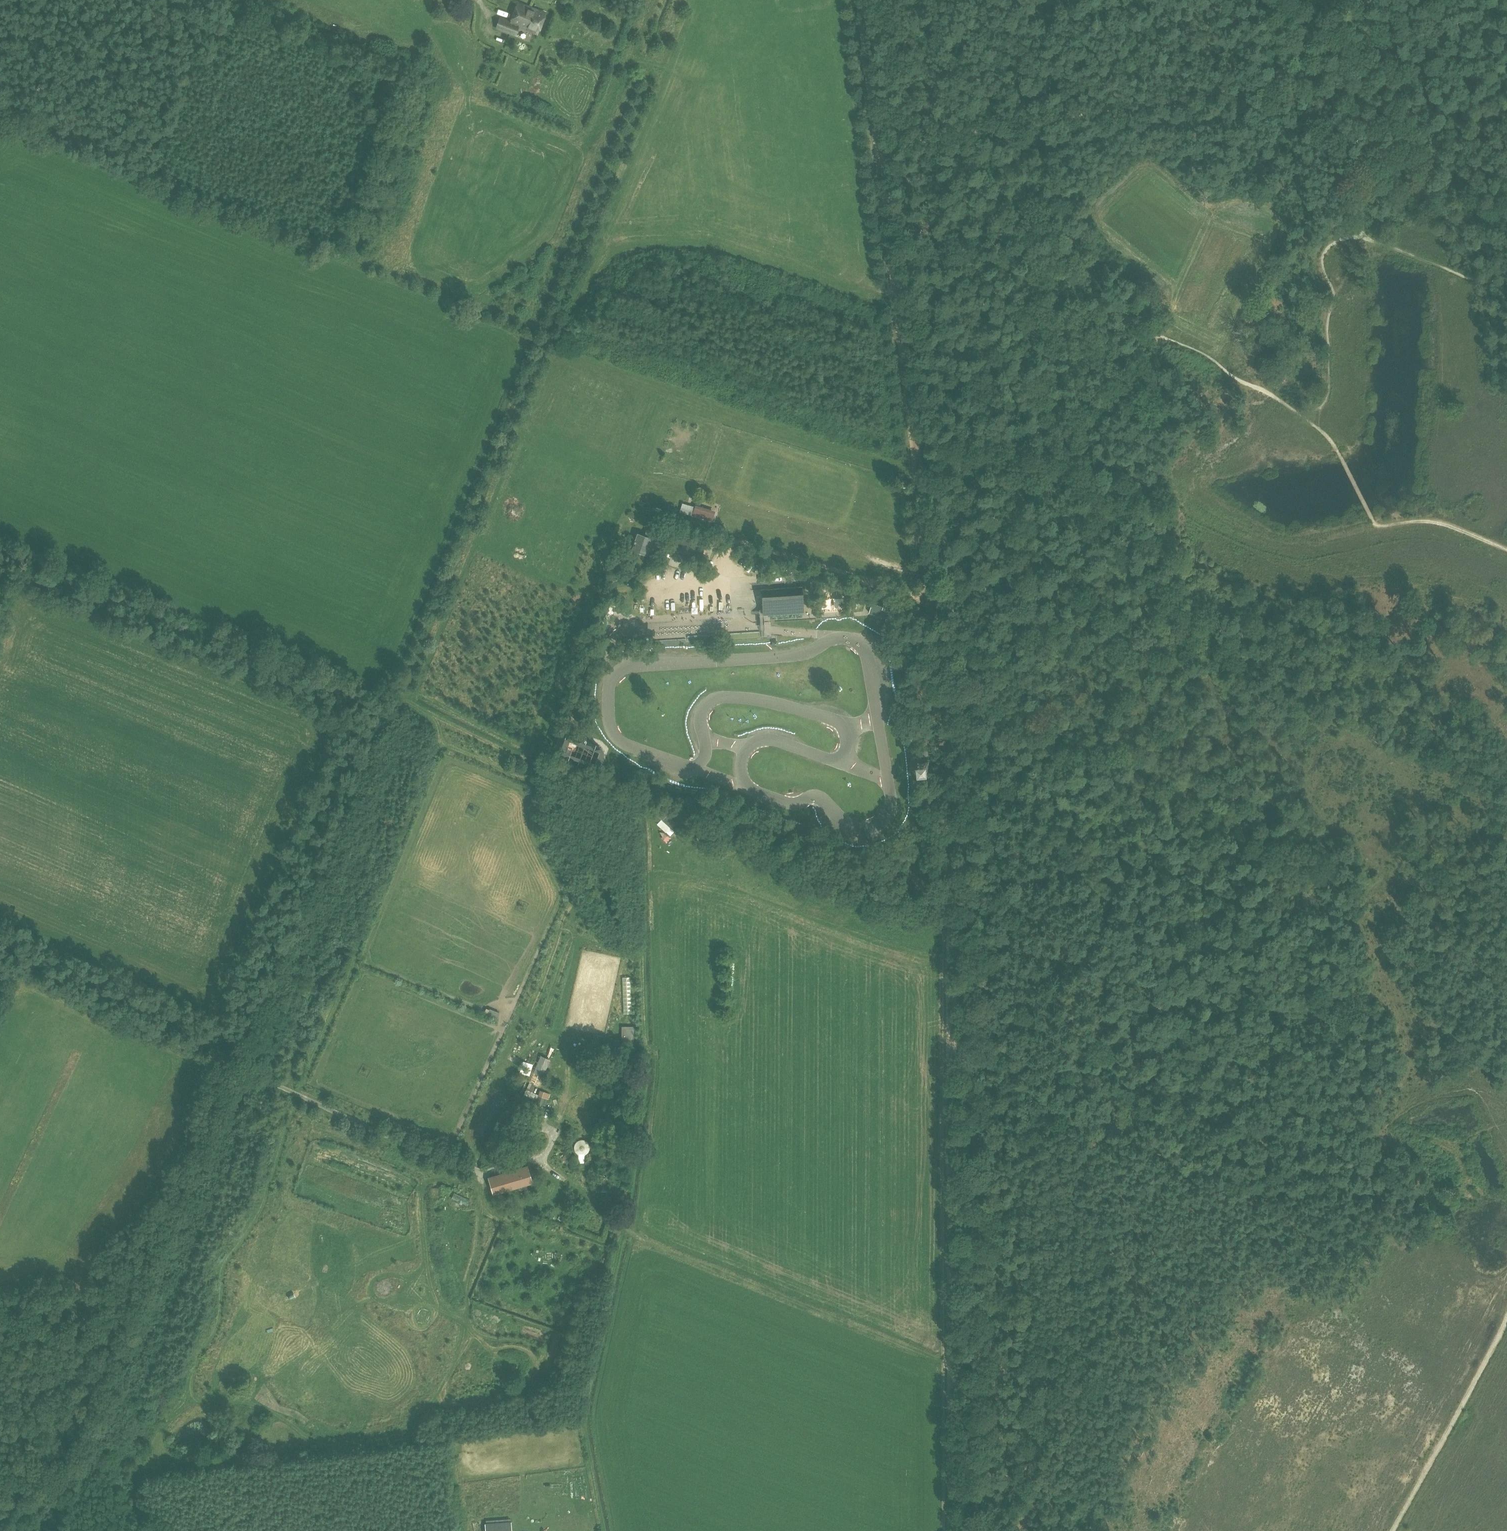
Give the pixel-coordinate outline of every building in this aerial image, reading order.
[(495,29),(516,36),(519,28),(538,35),(540,30),(541,30),(546,16),(545,16),(547,12),(518,1),(516,5),(515,5),(510,20),(500,16),(495,29)] [(692,504),(690,512),(710,517),(712,510),(693,505),(692,504)] [(637,532),(631,549),(647,555),(651,543),(656,546),(660,534),(647,529),(644,535),(637,532)] [(705,545),(676,537),(672,552),(700,560),(705,545)] [(760,589),(761,609),(801,606),(800,586),(760,589)] [(884,617),(899,622),(904,601),(887,596),(885,606),(873,603),(870,613),(884,617)] [(688,636),(688,641),(760,637),(759,632),(688,636)] [(542,713),(548,709),(544,704),(538,708),(542,713)] [(523,725),(524,733),(531,732),(529,724),(523,725)] [(655,812),(670,828),(682,817),(667,801),(655,812)] [(499,1013),(490,1009),(488,1014),(497,1018),(499,1013)] [(633,1028),(623,1028),(623,1041),(633,1041),(633,1028)] [(545,1105),(548,1098),(539,1095),(535,1103),(542,1105),(542,1104),(545,1105)] [(526,1165),(488,1180),(494,1193),(531,1178),(526,1165)] [(486,1530),(512,1530),(512,1521),(485,1523),(486,1530)]
